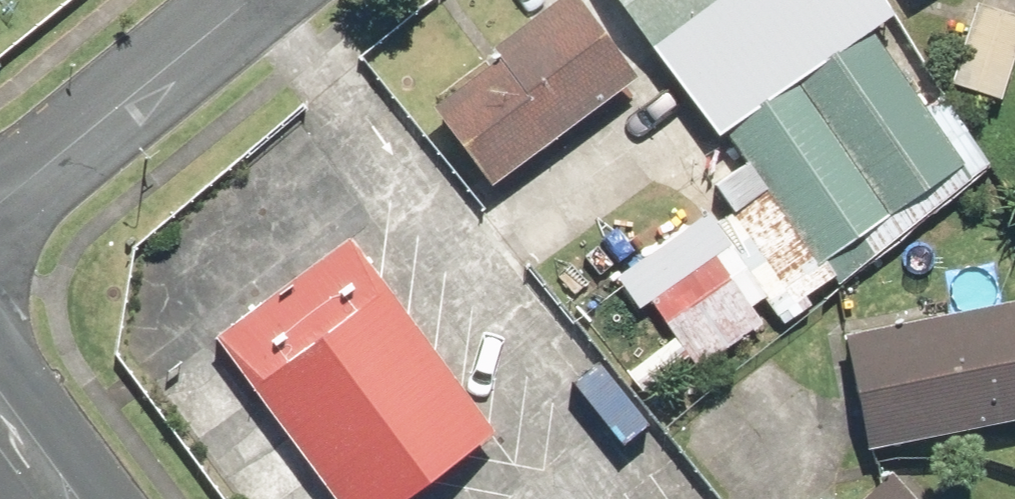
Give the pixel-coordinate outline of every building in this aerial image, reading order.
[(498,190),(643,77),(583,0),(557,0),(428,100),(498,190)] [(653,53),(725,0),(615,0),(653,53)] [(980,1),(951,83),(1003,102),(1014,68),(1014,13),(980,1)] [(769,195),(721,228),(749,270),(668,325),(699,370),(838,275),(828,259),(968,163),(874,27),(724,130),(769,195)] [(332,230),(210,324),(347,498),(404,498),(490,432),(332,230)] [(870,452),(1014,424),(1014,300),(847,332),(870,452)] [(861,498),(919,498),(894,471),(861,498)]
